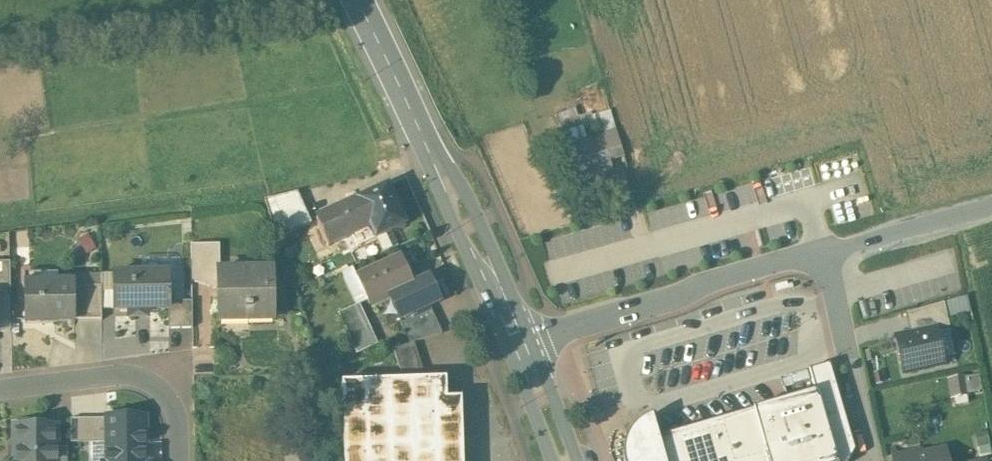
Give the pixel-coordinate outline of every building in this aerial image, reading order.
[(612,109),(583,120),(585,126),(565,134),(583,183),(619,170),(616,162),(630,157),(612,109)] [(389,186),(358,200),(358,201),(370,228),(382,255),(398,247),(397,246),(398,246),(392,232),(407,226),(389,186)] [(282,196),(265,201),(278,240),(312,224),(298,192),(282,196)] [(322,216),(316,220),(329,247),(370,228),(358,201),(323,217),(322,216)] [(220,271),(220,242),(192,243),(192,273),(219,273),(219,271),(220,271)] [(401,258),(357,278),(369,305),(388,297),(413,285),(412,284),(401,258)] [(0,262),(0,297),(11,297),(10,262),(0,262)] [(273,319),(272,270),(220,271),(219,271),(219,273),(220,294),(221,320),(273,319)] [(171,271),(115,273),(116,308),(169,307),(172,307),(171,301),(171,271)] [(43,273),(26,273),(26,284),(27,284),(27,287),(43,287),(43,284),(43,273)] [(413,285),(388,297),(399,321),(430,307),(440,303),(428,277),(412,284),(413,285)] [(75,284),(43,284),(43,287),(27,287),(27,284),(26,284),(25,320),(75,320),(75,315),(75,287),(75,284)] [(102,287),(75,287),(75,315),(102,315),(102,287)] [(193,300),(171,301),(172,307),(169,307),(169,326),(193,326),(193,300)] [(905,314),(910,335),(936,329),(936,331),(949,328),(944,304),(905,314)] [(359,305),(338,314),(349,339),(370,330),(359,305)] [(430,307),(399,321),(410,345),(414,343),(442,334),(430,307)] [(910,335),(896,338),(904,373),(944,364),(936,331),(936,329),(910,335)] [(370,330),(349,339),(356,355),(377,344),(370,330)] [(414,343),(410,345),(394,350),(404,381),(427,380),(414,343)] [(837,460),(849,460),(855,450),(830,364),(809,370),(815,391),(817,391),(837,460)] [(983,372),(950,377),(952,397),(986,392),(983,372)] [(462,414),(448,415),(447,379),(427,380),(404,381),(342,383),(345,460),(464,460),(462,414)] [(624,460),(837,460),(817,391),(815,391),(659,437),(653,415),(647,417),(642,420),(631,430),(626,439),(624,445),(623,451),(623,456),(624,460)] [(126,420),(109,420),(109,416),(107,416),(107,419),(107,443),(107,460),(146,460),(145,416),(126,416),(126,420)] [(107,419),(71,419),(71,443),(107,443),(107,419)] [(14,425),(15,460),(51,460),(51,449),(56,449),(56,424),(14,425)] [(910,457),(911,460),(947,460),(945,450),(910,457)]
